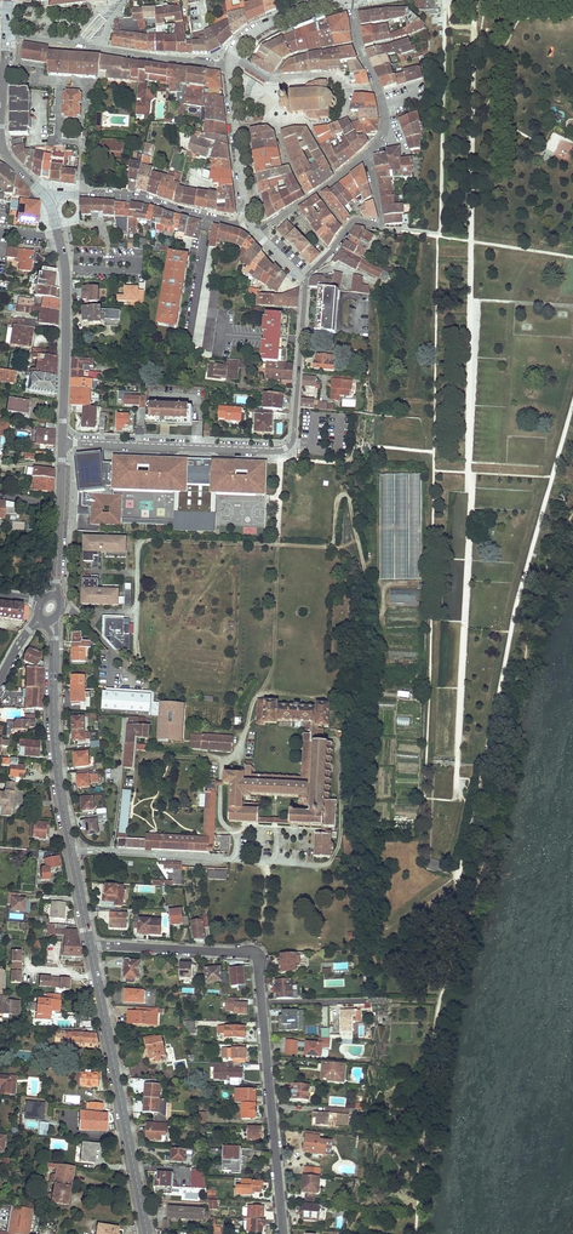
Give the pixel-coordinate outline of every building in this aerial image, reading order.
[(13,4),(31,4),(31,1),(42,2),(50,3),(49,9),(59,7),(70,6),(83,4),(84,4),(87,4),(90,4),(111,1),(111,0),(13,0),(13,4)] [(234,35),(242,28),(248,24),(245,5),(244,0),(241,0),(241,2),(241,3),(241,5),(232,8),(231,1),(230,0),(226,0),(226,2),(228,14),(234,35)] [(259,18),(266,15),(264,0),(257,0),(258,3),(256,3),(259,18)] [(266,15),(272,13),(271,0),(264,0),(266,15)] [(415,11),(425,10),(425,0),(415,0),(415,11)] [(425,10),(426,10),(434,10),(434,14),(438,14),(438,12),(438,9),(438,6),(435,6),(435,2),(435,0),(425,0),(425,10)] [(210,30),(222,47),(227,42),(234,35),(228,14),(226,2),(223,3),(220,3),(222,17),(225,16),(226,22),(214,28),(210,30)] [(249,23),(255,20),(253,4),(249,5),(245,5),(248,24),(249,23)] [(172,7),(156,10),(157,19),(157,27),(166,26),(165,20),(174,18),(175,25),(178,24),(184,22),(182,6),(172,7)] [(144,20),(157,19),(156,10),(156,8),(151,9),(143,9),(144,20)] [(145,51),(150,51),(149,35),(147,31),(144,20),(143,9),(133,9),(133,16),(131,16),(131,17),(130,17),(131,21),(138,20),(139,30),(140,29),(141,35),(122,32),(121,37),(118,36),(118,32),(114,31),(114,35),(113,39),(112,46),(126,48),(134,49),(145,51)] [(382,11),(383,22),(391,20),(389,10),(382,11)] [(389,10),(391,20),(405,18),(406,23),(407,28),(407,29),(419,21),(420,20),(408,10),(389,10)] [(359,14),(361,25),(383,22),(382,11),(359,14)] [(328,20),(334,45),(352,42),(350,33),(348,20),(346,14),(328,20)] [(225,16),(222,17),(222,18),(218,20),(219,22),(213,25),(214,28),(226,22),(225,16)] [(317,24),(321,48),(334,45),(328,20),(326,16),(316,19),(317,24)] [(295,32),(300,52),(321,48),(317,24),(316,19),(294,28),(295,32)] [(406,36),(424,29),(419,21),(407,29),(405,30),(406,36)] [(193,43),(192,35),(186,36),(184,22),(178,24),(175,25),(178,45),(178,53),(188,54),(188,43),(193,43)] [(171,53),(178,53),(178,45),(175,25),(170,26),(171,34),(171,37),(165,38),(165,52),(171,53)] [(160,52),(165,52),(165,38),(165,35),(166,29),(166,26),(157,27),(157,29),(156,52),(160,52)] [(384,41),(391,39),(390,34),(388,26),(379,27),(380,36),(381,42),(384,41)] [(362,29),(364,38),(373,36),(374,36),(373,34),(376,34),(377,36),(380,36),(379,27),(373,28),(362,29)] [(292,55),(300,52),(295,32),(294,28),(287,31),(281,34),(283,38),(292,55)] [(149,35),(150,51),(156,52),(157,29),(147,31),(149,35)] [(210,30),(205,33),(192,33),(192,35),(193,43),(193,54),(202,54),(208,54),(213,51),(222,47),(210,30)] [(390,34),(391,39),(402,37),(404,36),(403,30),(390,34)] [(282,61),(292,55),(281,34),(273,38),(264,42),(260,46),(263,49),(276,57),(282,61)] [(381,42),(380,36),(377,36),(376,34),(373,34),(374,36),(373,36),(374,43),(378,42),(381,42)] [(363,38),(365,46),(374,45),(374,43),(373,36),(364,38),(363,38)] [(398,53),(398,55),(403,54),(414,51),(412,47),(409,40),(392,45),(395,54),(398,53)] [(24,43),(21,59),(41,62),(42,70),(47,70),(47,78),(48,78),(48,75),(48,52),(48,47),(37,45),(24,43)] [(380,47),(383,57),(387,56),(394,54),(395,54),(392,45),(385,46),(380,47)] [(415,46),(412,47),(414,51),(403,54),(404,56),(417,52),(415,46)] [(340,63),(347,62),(350,75),(351,75),(354,74),(364,71),(360,65),(357,60),(354,53),(352,47),(339,49),(340,57),(340,63)] [(369,57),(370,60),(383,57),(380,47),(375,48),(366,50),(369,57)] [(265,64),(270,67),(276,57),(263,49),(260,53),(259,54),(268,59),(265,64)] [(328,54),(328,58),(340,57),(339,49),(333,51),(326,52),(326,54),(328,54)] [(48,52),(48,75),(99,79),(101,58),(100,57),(100,56),(85,55),(81,54),(77,54),(69,54),(65,53),(60,53),(56,53),(52,52),(48,52)] [(308,55),(311,72),(322,72),(322,71),(320,59),(323,59),(322,53),(315,54),(308,55)] [(265,64),(268,59),(259,54),(257,58),(265,64)] [(300,58),(302,73),(306,72),(311,72),(308,55),(305,56),(300,58)] [(103,56),(101,56),(101,58),(99,79),(138,82),(139,79),(131,78),(132,73),(123,72),(123,60),(111,58),(108,57),(108,59),(106,58),(105,57),(103,57),(103,56)] [(373,67),(375,70),(390,66),(391,66),(387,56),(383,57),(370,60),(373,67)] [(320,59),(322,71),(327,70),(327,71),(341,70),(340,63),(340,57),(328,58),(323,59),(320,59)] [(257,67),(261,69),(265,64),(257,58),(253,64),(255,65),(257,67)] [(147,63),(123,60),(123,72),(132,73),(131,78),(139,79),(140,71),(146,71),(147,63)] [(288,73),(297,73),(295,60),(290,60),(286,64),(281,72),(282,74),(288,73)] [(136,115),(150,116),(151,102),(155,99),(151,93),(151,89),(148,89),(148,83),(145,83),(145,80),(146,74),(150,74),(149,80),(156,81),(155,90),(157,92),(157,95),(165,95),(165,91),(167,91),(167,81),(169,66),(147,63),(146,71),(140,71),(139,79),(138,82),(136,115)] [(267,73),(272,74),(275,70),(273,69),(270,67),(265,64),(261,69),(267,73)] [(167,81),(171,81),(171,85),(177,85),(177,68),(172,67),(169,66),(167,81)] [(375,70),(379,78),(389,75),(388,71),(391,70),(390,66),(375,70)] [(177,68),(177,85),(176,91),(178,91),(186,92),(187,87),(187,85),(189,70),(183,69),(177,68)] [(405,74),(407,83),(422,79),(419,68),(404,72),(405,74)] [(190,85),(205,87),(207,72),(198,71),(189,70),(187,85),(190,85)] [(368,84),(365,70),(364,71),(354,74),(351,75),(350,75),(349,75),(350,79),(350,82),(356,80),(357,80),(361,79),(362,84),(368,84)] [(391,70),(388,71),(389,75),(379,78),(380,80),(393,77),(391,70)] [(204,95),(222,97),(222,91),(220,73),(207,72),(205,87),(204,92),(204,95)] [(398,75),(400,85),(407,83),(405,74),(398,75)] [(380,80),(384,90),(397,86),(395,76),(393,77),(380,80)] [(280,98),(280,108),(283,108),(287,108),(287,110),(290,110),(290,112),(289,112),(289,113),(290,113),(290,115),(292,114),(292,113),(296,113),(296,115),(298,115),(298,113),(304,113),(304,115),(306,115),(306,116),(308,116),(309,118),(310,119),(312,119),(319,119),(319,122),(321,121),(321,119),(329,118),(329,111),(330,111),(330,109),(331,107),(333,109),(334,107),(332,106),(333,104),(335,104),(336,102),(333,102),(333,99),(335,99),(335,97),(333,98),(332,96),(333,94),(332,93),(331,94),(328,92),(327,92),(326,82),(316,83),(311,84),(310,85),(308,86),(307,88),(303,88),(302,88),(295,88),(295,89),(291,89),(291,91),(288,91),(288,92),(284,92),(284,98),(280,98)] [(11,135),(29,135),(29,89),(13,89),(13,95),(11,95),(11,100),(13,100),(13,125),(11,125),(11,135)] [(80,96),(78,94),(75,93),(75,92),(72,91),(72,93),(68,93),(65,95),(65,100),(64,102),(64,104),(64,106),(65,108),(64,114),(67,116),(77,116),(79,115),(79,109),(80,107),(80,105),(80,104),(80,101),(80,96)] [(207,108),(224,111),(224,107),(222,97),(204,95),(194,94),(186,93),(185,101),(184,105),(204,108),(207,108)] [(367,104),(376,104),(375,100),(374,95),(356,95),(352,104),(367,104)] [(226,124),(226,120),(224,111),(207,108),(206,110),(208,111),(208,112),(206,121),(226,124)] [(363,121),(379,120),(377,110),(359,111),(360,122),(363,121)] [(402,126),(403,129),(412,126),(420,124),(421,124),(422,124),(419,114),(418,114),(399,119),(402,126)] [(344,133),(345,135),(355,129),(352,125),(348,119),(344,121),(339,123),(344,133)] [(379,120),(363,121),(365,131),(363,132),(365,135),(371,135),(371,133),(378,132),(379,120)] [(226,125),(226,124),(206,121),(205,135),(209,135),(227,138),(227,132),(226,132),(226,131),(223,130),(223,127),(225,126),(226,125)] [(360,122),(352,125),(355,129),(355,130),(357,132),(357,133),(363,132),(365,131),(363,121),(360,122)] [(334,125),(327,127),(330,132),(333,138),(334,141),(337,139),(336,136),(344,133),(339,123),(337,123),(338,126),(335,127),(334,125)] [(405,135),(407,140),(420,138),(420,124),(412,126),(403,129),(405,135)] [(267,127),(252,129),(253,137),(263,135),(274,133),(270,130),(267,127)] [(318,138),(330,132),(327,127),(314,129),(314,130),(318,138)] [(283,135),(285,140),(296,136),(295,131),(294,129),(289,130),(282,132),(283,135)] [(355,130),(346,137),(347,139),(357,132),(355,130)] [(299,143),(304,141),(312,137),(310,134),(309,132),(308,132),(301,134),(304,140),(299,142),(299,143)] [(322,144),(333,138),(330,132),(318,138),(320,142),(322,144)] [(347,139),(356,155),(364,148),(369,143),(365,135),(363,132),(357,133),(357,132),(347,139)] [(265,142),(276,140),(275,136),(274,133),(263,135),(264,139),(265,142)] [(213,160),(230,162),(229,155),(228,146),(208,140),(192,135),(187,152),(193,154),(197,155),(200,156),(213,160)] [(208,140),(228,146),(228,143),(227,138),(209,135),(208,140)] [(286,144),(287,148),(299,144),(299,143),(299,142),(296,136),(285,140),(286,144)] [(306,145),(308,148),(316,144),(312,137),(304,141),(299,143),(299,144),(301,148),(306,145)] [(341,147),(350,160),(353,158),(356,155),(347,139),(346,137),(341,139),(344,145),(341,147)] [(420,138),(407,140),(410,148),(411,152),(415,151),(419,151),(419,152),(421,152),(421,137),(420,138)] [(12,145),(13,148),(24,145),(25,144),(23,140),(26,139),(25,138),(23,138),(11,141),(12,145)] [(323,146),(324,148),(331,144),(334,142),(334,141),(333,138),(322,144),(323,146)] [(254,147),(255,152),(277,149),(277,144),(276,140),(265,142),(264,139),(253,141),(254,147)] [(102,140),(101,151),(114,152),(116,153),(116,157),(123,157),(124,141),(102,140)] [(154,145),(146,143),(144,154),(151,155),(152,153),(154,145)] [(289,152),(290,156),(302,151),(301,148),(299,144),(287,148),(289,152)] [(311,154),(312,155),(319,150),(317,146),(316,144),(308,148),(311,154)] [(326,153),(328,156),(334,151),(331,144),(324,148),(326,153)] [(15,153),(17,157),(26,153),(25,151),(24,145),(13,148),(12,148),(15,153)] [(340,146),(334,151),(337,159),(342,166),(346,163),(350,160),(341,147),(340,146)] [(33,173),(34,172),(36,157),(36,150),(33,151),(33,147),(31,147),(31,150),(31,158),(29,158),(26,167),(31,172),(33,173)] [(33,173),(35,174),(40,177),(40,176),(42,176),(43,171),(43,169),(45,155),(46,149),(46,147),(37,147),(36,147),(36,150),(36,157),(34,172),(33,173)] [(306,175),(312,172),(309,166),(307,161),(305,157),(311,154),(308,148),(302,151),(290,156),(292,162),(297,171),(303,168),(306,175)] [(391,150),(387,150),(387,155),(389,167),(390,172),(390,178),(394,178),(400,177),(401,177),(402,177),(401,161),(400,148),(391,150)] [(256,164),(258,174),(267,173),(282,169),(280,159),(277,149),(255,152),(256,164)] [(21,162),(26,167),(29,158),(31,158),(31,150),(25,151),(26,153),(17,157),(17,158),(21,162)] [(313,157),(316,162),(324,158),(323,156),(319,150),(312,155),(313,157)] [(68,184),(76,185),(77,172),(67,170),(67,168),(66,168),(67,159),(68,159),(68,155),(73,155),(73,151),(65,152),(65,158),(61,180),(61,183),(68,184)] [(330,159),(331,163),(337,159),(334,151),(328,156),(330,159)] [(51,172),(51,170),(53,157),(53,154),(50,154),(50,156),(45,155),(43,169),(43,171),(51,172)] [(137,163),(131,162),(130,166),(129,180),(129,187),(133,188),(137,188),(144,154),(138,154),(137,163)] [(142,191),(147,192),(152,174),(153,169),(148,167),(151,158),(150,158),(151,155),(144,154),(137,188),(137,189),(142,191)] [(376,169),(384,167),(382,156),(377,157),(374,157),(375,163),(376,169)] [(51,172),(50,179),(58,180),(61,180),(65,158),(53,157),(51,170),(51,172)] [(320,171),(322,174),(330,169),(325,160),(324,158),(316,162),(321,170),(320,171)] [(331,163),(336,171),(339,169),(342,166),(337,159),(331,163)] [(213,160),(213,172),(226,171),(226,169),(231,169),(230,162),(213,160)] [(402,177),(413,177),(413,160),(407,161),(401,161),(402,177)] [(315,178),(319,186),(323,183),(326,180),(322,174),(320,171),(321,170),(316,162),(309,166),(312,172),(315,178)] [(17,198),(12,197),(15,177),(5,168),(0,166),(0,199),(1,199),(2,199),(3,199),(3,200),(4,201),(4,202),(11,203),(11,200),(17,201),(17,198)] [(130,166),(125,166),(122,188),(128,189),(129,187),(129,180),(130,166)] [(259,179),(259,184),(292,175),(289,167),(282,169),(267,173),(258,174),(259,179)] [(351,177),(359,190),(368,184),(366,178),(363,167),(351,176),(351,177)] [(195,177),(202,179),(204,170),(197,168),(195,177)] [(298,174),(300,178),(306,175),(303,168),(297,171),(298,174)] [(322,174),(326,180),(329,178),(334,175),(330,169),(322,174)] [(202,179),(211,181),(213,172),(204,170),(202,179)] [(213,172),(211,181),(220,181),(222,181),(233,181),(232,177),(231,175),(230,175),(230,174),(231,172),(231,171),(226,171),(213,172)] [(306,175),(300,178),(308,193),(314,190),(319,186),(315,178),(312,172),(306,175)] [(380,189),(382,198),(392,197),(392,194),(391,185),(391,182),(390,178),(390,172),(377,173),(380,189)] [(175,178),(173,186),(177,187),(178,187),(179,184),(181,174),(176,173),(175,178)] [(151,194),(158,197),(167,177),(156,174),(152,174),(147,192),(151,194)] [(298,186),(292,175),(259,184),(260,189),(261,194),(274,188),(278,187),(279,186),(278,183),(284,181),(286,186),(288,190),(298,186)] [(158,197),(174,202),(177,187),(173,186),(175,178),(167,176),(167,177),(158,197)] [(20,198),(25,199),(37,200),(37,199),(25,187),(15,177),(12,197),(17,198),(20,198)] [(350,197),(359,190),(351,177),(347,180),(340,185),(346,192),(350,197)] [(233,181),(222,181),(222,184),(221,184),(218,185),(220,191),(223,188),(233,187),(233,184),(233,181)] [(185,206),(196,208),(199,192),(187,190),(188,183),(186,183),(184,189),(181,205),(185,206)] [(372,197),(368,184),(359,190),(350,197),(354,200),(356,205),(357,206),(364,202),(372,197)] [(338,186),(335,188),(349,205),(354,200),(350,197),(346,192),(340,185),(338,186)] [(290,194),(291,196),(301,191),(299,188),(298,186),(288,190),(290,194)] [(178,187),(177,187),(174,202),(177,203),(181,205),(184,189),(179,188),(178,187)] [(217,209),(217,210),(227,211),(227,214),(234,216),(236,213),(235,202),(233,187),(223,188),(220,191),(218,193),(218,195),(217,209)] [(267,219),(286,208),(280,195),(280,194),(278,188),(278,187),(274,188),(261,194),(265,211),(267,219)] [(332,190),(330,192),(332,194),(344,209),(350,216),(354,215),(349,209),(348,209),(346,207),(349,205),(335,188),(332,190)] [(334,210),(345,223),(350,216),(344,209),(332,194),(330,192),(328,189),(322,194),(334,210)] [(280,195),(286,208),(289,206),(295,202),(291,196),(290,194),(288,190),(280,194),(280,195)] [(291,196),(295,202),(305,197),(303,194),(301,191),(291,196)] [(196,208),(202,209),(205,193),(200,193),(199,192),(196,208)] [(209,194),(207,210),(217,209),(218,195),(211,194),(209,194)] [(261,194),(255,197),(261,220),(267,219),(265,211),(261,194)] [(314,198),(312,200),(316,206),(317,206),(322,202),(318,197),(317,196),(314,198)] [(382,202),(383,207),(395,206),(393,197),(392,197),(382,198),(382,202)] [(17,221),(37,223),(39,204),(25,202),(20,201),(19,204),(17,204),(17,201),(11,200),(11,203),(10,209),(19,210),(17,221)] [(92,219),(92,215),(92,212),(104,213),(104,216),(115,217),(115,218),(115,220),(115,224),(114,225),(115,228),(116,230),(117,231),(119,233),(122,235),(129,237),(129,226),(130,218),(131,203),(106,202),(91,201),(91,200),(80,200),(80,215),(80,219),(85,221),(91,222),(92,219)] [(299,208),(307,219),(316,212),(315,211),(314,209),(313,208),(314,207),(316,206),(312,200),(307,203),(299,208)] [(370,217),(378,219),(375,207),(373,201),(364,204),(358,208),(362,215),(363,216),(370,217)] [(321,213),(326,209),(324,206),(322,202),(317,206),(318,208),(319,209),(318,210),(320,214),(321,213)] [(143,212),(144,205),(139,204),(131,203),(130,218),(135,218),(136,211),(143,212)] [(147,220),(150,207),(147,205),(144,205),(143,212),(136,211),(135,218),(139,219),(147,220)] [(356,205),(352,209),(357,215),(362,215),(358,208),(357,206),(356,205)] [(402,215),(404,214),(403,205),(400,205),(399,205),(395,206),(383,207),(384,212),(384,216),(395,215),(402,215)] [(153,222),(155,208),(153,207),(150,207),(147,220),(153,222)] [(162,226),(164,211),(160,210),(155,208),(153,222),(152,224),(155,224),(159,225),(162,226)] [(320,220),(322,223),(332,216),(330,213),(326,209),(321,213),(320,214),(318,215),(317,216),(320,220)] [(174,229),(176,214),(171,213),(164,211),(162,226),(165,227),(174,229)] [(316,212),(307,219),(308,222),(311,226),(320,220),(317,216),(318,215),(316,212)] [(179,233),(182,216),(179,215),(176,214),(174,229),(175,229),(177,230),(177,232),(179,233)] [(385,225),(403,224),(407,224),(406,214),(404,214),(402,215),(395,215),(384,216),(384,219),(385,225)] [(199,235),(202,221),(192,219),(182,216),(179,233),(179,234),(186,235),(187,232),(199,235)] [(332,216),(322,223),(327,229),(336,222),(334,219),(332,216)] [(130,218),(129,226),(138,228),(139,219),(135,218),(130,218)] [(315,231),(320,237),(329,230),(327,229),(322,223),(320,220),(311,226),(315,231)] [(297,249),(311,264),(320,255),(287,222),(278,231),(297,249)] [(336,222),(327,229),(329,230),(335,237),(339,231),(341,227),(336,222)] [(214,225),(209,248),(216,249),(217,244),(218,240),(223,241),(240,246),(244,233),(241,232),(228,228),(214,225)] [(325,242),(329,247),(335,237),(329,230),(320,237),(325,242)] [(182,249),(190,251),(193,239),(198,240),(199,235),(187,232),(186,235),(182,249)] [(370,245),(374,237),(368,233),(367,234),(364,232),(363,233),(358,240),(362,242),(358,248),(346,242),(345,245),(342,248),(354,255),(362,259),(363,257),(364,257),(371,245),(370,245)] [(244,233),(240,246),(243,248),(250,238),(244,233)] [(358,240),(350,236),(348,240),(346,242),(358,248),(362,242),(358,240)] [(248,252),(255,244),(253,241),(250,238),(243,248),(248,252)] [(259,247),(255,244),(248,252),(245,256),(249,259),(245,264),(251,269),(262,253),(263,252),(259,247)] [(208,309),(210,289),(209,289),(214,259),(215,259),(216,249),(209,248),(208,247),(192,347),(199,348),(202,348),(208,309)] [(378,247),(374,253),(382,257),(386,252),(378,247)] [(248,252),(243,248),(243,250),(240,258),(240,260),(245,264),(249,259),(245,256),(248,252)] [(387,281),(391,275),(362,259),(354,255),(342,248),(338,256),(332,261),(336,264),(338,260),(357,271),(358,267),(382,280),(385,281),(387,281)] [(13,249),(13,250),(8,249),(7,257),(18,259),(17,261),(20,262),(19,270),(30,272),(31,260),(29,260),(31,251),(18,249),(18,250),(13,249)] [(32,252),(31,260),(33,261),(42,261),(43,256),(38,256),(36,253),(32,252)] [(177,327),(189,256),(171,253),(159,324),(177,327)] [(259,268),(267,259),(264,257),(262,253),(251,269),(254,271),(252,274),(255,276),(259,268)] [(277,281),(282,272),(279,269),(275,265),(274,268),(270,263),(267,259),(259,268),(255,276),(254,278),(255,279),(256,280),(267,286),(271,278),(277,281)] [(334,271),(333,279),(326,279),(326,275),(322,276),(315,276),(311,278),(310,281),(310,284),(310,288),(320,289),(331,290),(338,291),(339,291),(343,273),(334,271)] [(287,277),(282,272),(277,281),(271,278),(267,286),(269,287),(268,288),(272,291),(273,290),(278,293),(287,277)] [(29,277),(28,285),(37,287),(59,290),(59,286),(58,280),(35,276),(34,278),(29,277)] [(352,293),(370,295),(370,293),(369,289),(367,286),(362,285),(363,278),(354,276),(352,293)] [(139,286),(125,286),(124,295),(117,295),(116,302),(138,303),(139,290),(139,286)] [(35,297),(43,298),(59,300),(59,297),(59,290),(37,287),(35,297)] [(99,303),(99,289),(88,288),(84,288),(84,294),(83,295),(83,300),(84,300),(84,301),(89,302),(99,303)] [(274,306),(298,307),(298,301),(300,288),(298,289),(283,295),(268,295),(260,295),(258,295),(257,305),(274,306)] [(216,310),(219,290),(210,289),(208,309),(216,310)] [(316,329),(334,330),(338,291),(331,290),(320,289),(318,307),(316,329)] [(43,298),(41,309),(58,311),(58,306),(59,300),(43,298)] [(17,305),(14,304),(0,302),(0,309),(16,311),(17,305)] [(40,315),(39,323),(57,326),(58,327),(58,320),(58,311),(41,309),(30,307),(18,305),(17,305),(16,311),(32,313),(40,315)] [(95,324),(102,324),(101,320),(101,309),(101,308),(84,309),(85,322),(91,322),(91,320),(94,319),(95,324)] [(120,310),(101,309),(101,320),(120,321),(120,310)] [(211,358),(218,310),(216,310),(208,309),(202,348),(202,351),(201,357),(211,358)] [(265,334),(288,335),(289,315),(267,314),(266,318),(266,324),(264,323),(264,329),(266,329),(265,334)] [(38,329),(39,323),(26,321),(25,327),(38,329)] [(24,346),(31,347),(33,338),(34,329),(16,326),(13,326),(11,345),(17,346),(18,345),(19,345),(19,346),(20,346),(20,347),(23,347),(24,346)] [(306,340),(316,341),(317,333),(316,333),(307,332),(306,340)] [(265,334),(264,343),(287,344),(288,335),(265,334)] [(285,364),(287,344),(264,343),(264,347),(263,347),(262,352),(264,352),(263,358),(263,362),(267,362),(285,364)] [(334,357),(335,353),(323,352),(322,357),(315,356),(315,360),(317,360),(317,362),(315,362),(315,363),(314,365),(313,367),(314,368),(314,369),(334,371),(335,357),(334,357)] [(17,372),(57,378),(57,365),(57,358),(38,355),(25,353),(25,357),(38,359),(37,370),(17,368),(17,372)] [(100,381),(101,372),(89,372),(90,367),(94,367),(94,360),(74,359),(74,366),(73,379),(93,380),(98,381),(100,381)] [(226,379),(238,380),(239,368),(238,368),(238,360),(227,359),(226,364),(228,367),(227,368),(222,367),(222,366),(209,365),(208,373),(207,375),(214,376),(213,377),(221,378),(221,377),(226,378),(226,379)] [(265,379),(292,381),(293,373),(293,364),(285,364),(267,362),(266,375),(263,375),(263,377),(265,377),(265,379)] [(15,382),(16,378),(16,372),(0,370),(0,381),(15,382)] [(27,391),(56,395),(57,396),(57,385),(57,378),(17,372),(16,372),(16,378),(26,379),(26,377),(30,377),(28,390),(27,390),(27,391)] [(351,391),(353,378),(334,376),(333,386),(334,386),(333,389),(332,389),(331,400),(339,401),(339,397),(349,398),(350,390),(351,391)] [(317,379),(304,378),(303,386),(316,387),(317,379)] [(92,389),(93,380),(73,379),(72,384),(72,388),(91,389),(92,389)] [(90,407),(90,402),(91,389),(72,388),(71,402),(71,406),(78,407),(90,407)] [(145,408),(146,396),(140,396),(140,397),(131,397),(131,392),(119,391),(119,399),(122,400),(125,403),(125,405),(140,406),(140,408),(145,408)] [(279,399),(280,395),(267,394),(266,399),(265,398),(264,404),(266,405),(266,410),(273,411),(281,411),(282,400),(279,399)] [(30,402),(9,399),(8,405),(9,405),(9,412),(28,415),(30,402)] [(314,401),(313,409),(325,410),(326,404),(326,402),(317,401),(317,400),(314,399),(314,401)] [(313,409),(314,401),(302,400),(301,408),(313,409)] [(192,424),(193,407),(189,407),(181,407),(182,405),(182,403),(173,403),(173,407),(165,406),(159,406),(159,404),(155,404),(155,406),(149,406),(147,406),(147,422),(148,422),(191,424),(192,424)] [(241,421),(242,408),(219,406),(218,418),(225,419),(225,420),(241,421)] [(77,412),(84,412),(83,427),(89,428),(89,425),(95,426),(96,408),(92,408),(90,407),(78,407),(77,412)] [(272,433),(273,411),(266,410),(264,410),(256,409),(256,412),(255,422),(255,433),(262,433),(272,433)] [(118,415),(117,428),(122,428),(122,425),(124,425),(129,426),(129,415),(118,415)] [(9,427),(0,426),(0,437),(1,435),(8,436),(9,427)] [(35,444),(55,446),(55,438),(55,433),(36,431),(35,444)] [(81,463),(105,464),(104,455),(78,458),(78,463),(80,481),(81,463)] [(91,525),(121,526),(121,524),(121,520),(122,497),(113,496),(109,496),(109,490),(114,490),(173,492),(173,490),(178,490),(178,493),(177,515),(212,517),(212,494),(256,496),(256,494),(265,494),(266,464),(235,463),(233,462),(233,469),(213,468),(213,469),(188,468),(188,461),(116,458),(116,465),(105,464),(81,463),(80,481),(78,508),(88,508),(92,508),(91,525)] [(233,462),(235,463),(235,461),(213,460),(213,462),(188,461),(188,468),(213,469),(213,468),(233,469),(233,462)] [(40,477),(54,479),(54,470),(35,468),(34,477),(40,477)] [(423,579),(422,473),(380,474),(380,579),(423,579)] [(34,477),(32,489),(54,492),(54,484),(55,479),(54,479),(40,477),(34,477)] [(175,530),(213,532),(214,496),(256,497),(256,496),(212,494),(212,517),(177,515),(178,493),(178,490),(173,490),(173,492),(114,490),(109,490),(109,496),(113,496),(113,492),(176,494),(175,522),(121,520),(121,524),(175,526),(175,530)] [(20,512),(20,505),(7,502),(0,501),(0,518),(5,519),(5,513),(16,514),(16,512),(20,512)] [(92,568),(99,569),(100,551),(104,552),(126,553),(126,546),(121,546),(122,538),(85,537),(84,562),(92,562),(92,568)] [(50,557),(42,556),(36,556),(35,569),(42,569),(42,565),(50,565),(50,557)] [(83,604),(119,605),(119,599),(116,599),(117,591),(103,590),(103,591),(99,591),(99,576),(92,576),(92,580),(83,580),(83,604)] [(125,596),(120,596),(120,603),(131,603),(132,583),(126,583),(125,596)] [(0,601),(0,618),(23,622),(25,605),(24,605),(8,603),(8,602),(0,601)] [(118,649),(130,650),(131,635),(124,634),(125,624),(125,619),(106,618),(105,637),(111,637),(111,643),(118,649)] [(73,640),(73,648),(86,649),(89,649),(91,649),(91,642),(84,642),(84,639),(82,639),(82,633),(73,633),(73,640)] [(74,662),(86,662),(86,657),(88,657),(88,655),(86,655),(86,649),(73,648),(73,656),(74,656),(74,662)] [(27,667),(30,668),(43,668),(43,662),(39,660),(41,654),(29,649),(24,661),(28,663),(27,667)] [(27,668),(27,678),(43,679),(43,674),(43,668),(30,668),(27,667),(26,666),(26,668),(27,668)] [(85,690),(85,676),(74,676),(73,682),(72,682),(72,689),(85,690)] [(27,678),(26,688),(43,688),(43,684),(43,679),(27,678)] [(25,708),(42,709),(42,698),(43,688),(26,688),(26,698),(25,708)] [(85,693),(85,690),(72,689),(72,696),(73,696),(73,703),(72,703),(72,705),(78,705),(78,703),(81,703),(85,703),(85,698),(85,693)] [(102,711),(149,714),(151,714),(151,702),(152,694),(106,691),(103,691),(102,711)] [(149,716),(160,717),(161,703),(151,702),(151,714),(149,714),(149,716)] [(311,742),(323,743),(324,730),(318,729),(319,726),(324,727),(329,727),(330,706),(317,705),(317,708),(300,707),(300,706),(295,706),(295,707),(278,706),(278,703),(259,702),(258,724),(265,725),(265,724),(277,725),(278,720),(295,721),(294,722),(300,723),(300,722),(312,722),(312,728),(311,728),(311,735),(311,742)] [(158,740),(182,741),(185,704),(161,703),(160,717),(158,740)] [(20,730),(20,736),(26,737),(26,731),(27,730),(29,728),(34,728),(34,721),(34,715),(26,715),(26,721),(17,720),(15,722),(11,722),(11,730),(20,730)] [(86,730),(85,717),(72,718),(73,725),(73,731),(86,730)] [(148,751),(150,726),(143,726),(143,723),(138,723),(139,718),(129,717),(125,769),(135,770),(137,750),(148,751)] [(86,733),(86,730),(73,731),(74,742),(80,742),(80,744),(87,743),(86,740),(90,740),(90,733),(86,733)] [(210,736),(191,735),(190,748),(210,750),(224,751),(232,751),(233,738),(225,737),(211,736),(210,736)] [(307,813),(299,812),(295,812),(294,810),(292,810),(291,812),(290,812),(288,812),(288,819),(278,819),(278,823),(290,824),(290,825),(292,825),(292,824),(298,824),(298,825),(299,825),(300,824),(303,824),(303,825),(305,826),(305,824),(310,825),(310,826),(311,826),(311,825),(322,825),(322,826),(323,826),(328,827),(335,828),(335,829),(335,828),(336,828),(337,827),(335,826),(335,821),(337,821),(337,820),(336,820),(336,816),(337,816),(337,815),(336,815),(336,810),(337,810),(338,808),(336,808),(336,805),(337,802),(329,802),(330,795),(331,795),(331,794),(330,794),(330,788),(331,788),(331,787),(330,787),(331,781),(332,781),(332,780),(331,779),(331,773),(332,773),(332,772),(331,772),(331,766),(332,766),(332,765),(331,765),(332,759),(333,759),(333,758),(332,758),(332,752),(333,752),(333,751),(332,751),(332,744),(334,744),(334,743),(332,743),(332,742),(332,743),(329,743),(328,742),(328,743),(323,743),(311,742),(311,735),(303,735),(303,736),(304,736),(304,742),(303,742),(303,743),(304,743),(303,749),(302,749),(302,750),(303,751),(303,757),(302,757),(302,758),(303,758),(303,764),(302,764),(302,765),(303,765),(302,771),(301,771),(301,772),(302,772),(302,778),(309,779),(307,813)] [(25,756),(38,757),(39,749),(39,742),(20,740),(19,749),(19,752),(25,753),(25,756)] [(89,757),(88,752),(75,754),(76,762),(77,767),(90,766),(90,765),(89,757)] [(17,759),(8,758),(3,758),(2,764),(11,765),(10,776),(23,778),(24,765),(17,765),(18,759),(17,759)] [(309,779),(302,778),(296,778),(296,777),(294,777),(294,778),(289,778),(289,777),(287,777),(287,778),(281,777),(281,776),(280,776),(280,777),(274,777),(274,776),(273,776),(273,777),(267,777),(267,775),(265,775),(265,777),(260,776),(260,775),(258,775),(258,776),(252,776),(252,770),(253,770),(253,768),(252,768),(253,762),(245,762),(245,775),(225,774),(224,781),(224,784),(224,785),(231,785),(231,790),(229,790),(229,791),(231,791),(230,797),(229,796),(229,797),(230,798),(230,803),(229,803),(229,804),(230,804),(230,809),(228,809),(228,810),(230,811),(229,822),(259,823),(259,822),(272,823),(272,818),(259,818),(260,810),(259,810),(259,804),(244,803),(244,798),(250,799),(250,800),(251,800),(252,799),(253,799),(253,798),(251,797),(252,795),(264,796),(264,797),(265,797),(265,796),(271,796),(271,797),(273,798),(273,796),(279,797),(279,798),(280,798),(280,796),(286,797),(286,798),(287,798),(287,797),(293,797),(293,798),(295,799),(295,797),(300,797),(300,799),(299,799),(299,812),(307,813),(309,779)] [(95,778),(103,777),(103,769),(95,770),(94,770),(95,778)] [(90,775),(90,770),(77,772),(78,777),(77,777),(78,783),(79,789),(90,787),(89,775),(90,775)] [(11,817),(13,798),(15,783),(6,782),(5,794),(0,793),(0,808),(3,808),(2,815),(2,816),(11,817)] [(216,793),(216,784),(206,783),(205,792),(206,793),(216,793)] [(123,790),(118,839),(127,839),(131,790),(123,790)] [(146,848),(213,852),(214,836),(216,793),(206,793),(205,810),(203,838),(147,835),(146,840),(146,848)] [(94,810),(93,797),(84,798),(85,803),(82,803),(83,811),(94,810)] [(99,834),(97,820),(87,821),(87,826),(88,826),(89,829),(87,829),(88,835),(99,834)] [(45,840),(45,834),(47,834),(47,829),(48,829),(48,823),(34,822),(33,838),(38,838),(38,839),(45,840)] [(328,827),(323,826),(323,835),(317,834),(316,858),(331,858),(331,850),(332,850),(334,849),(334,846),(333,844),(331,844),(331,837),(331,836),(336,836),(336,833),(327,832),(328,827)] [(221,852),(228,852),(229,853),(230,836),(229,836),(229,837),(221,836),(221,852)] [(344,836),(346,859),(352,859),(351,841),(348,841),(348,836),(346,836),(344,836)] [(118,847),(126,847),(127,839),(118,839),(118,847)] [(127,839),(126,847),(146,848),(146,840),(127,839)] [(38,858),(39,851),(27,850),(26,857),(27,857),(38,858)] [(43,860),(45,851),(39,851),(38,858),(27,857),(26,861),(37,862),(38,860),(42,860),(43,860)] [(62,853),(45,851),(43,860),(44,860),(45,867),(43,868),(41,871),(42,880),(50,880),(49,869),(61,866),(59,857),(62,858),(62,853)] [(443,873),(447,863),(431,858),(428,868),(443,873)] [(209,879),(223,879),(223,871),(209,870),(209,879)] [(122,906),(123,887),(107,886),(107,892),(104,892),(104,902),(116,902),(116,906),(122,906)] [(24,907),(29,908),(29,902),(25,901),(25,899),(19,899),(20,894),(8,893),(7,905),(11,905),(11,908),(16,909),(15,911),(19,911),(19,910),(24,910),(24,907)] [(64,918),(65,902),(52,901),(51,917),(64,918)] [(184,927),(189,926),(188,917),(183,918),(182,910),(170,911),(171,926),(182,924),(184,927)] [(128,925),(128,914),(110,914),(110,919),(111,919),(111,924),(111,927),(122,928),(122,925),(128,925)] [(161,935),(161,921),(140,920),(139,934),(145,934),(146,931),(151,931),(150,934),(161,935)] [(194,937),(205,938),(204,925),(203,921),(192,922),(194,937)] [(74,957),(82,957),(81,954),(77,931),(65,930),(65,925),(51,924),(51,935),(55,935),(64,935),(63,956),(70,956),(74,957)] [(64,935),(55,935),(54,938),(60,938),(61,940),(60,956),(63,956),(64,935)] [(20,983),(21,951),(12,950),(11,982),(20,983)] [(296,966),(295,954),(281,955),(283,973),(297,972),(296,966)] [(135,979),(138,979),(140,961),(126,961),(125,978),(128,979),(135,979)] [(180,977),(196,978),(196,966),(191,965),(191,964),(181,964),(181,968),(181,974),(180,977)] [(207,982),(221,981),(221,982),(226,981),(225,972),(221,972),(221,967),(206,969),(207,982)] [(230,968),(232,987),(246,985),(244,967),(230,968)] [(60,989),(69,990),(69,983),(70,978),(40,976),(39,986),(60,988),(60,989)] [(277,993),(277,999),(293,999),(292,991),(292,986),(291,980),(276,981),(276,987),(274,987),(274,994),(277,993)] [(125,994),(124,1002),(145,1003),(146,997),(144,997),(144,991),(125,990),(125,994)] [(0,1011),(0,1013),(9,1014),(18,1014),(19,1002),(7,1001),(7,997),(4,996),(5,991),(0,991),(0,1001),(1,1001),(0,1011)] [(37,999),(36,1019),(49,1020),(50,1011),(59,1012),(59,1006),(60,995),(47,994),(46,1000),(37,999)] [(235,1013),(247,1014),(247,1004),(237,1003),(238,998),(230,997),(229,1008),(236,1008),(235,1013)] [(137,1011),(129,1011),(129,1017),(128,1023),(155,1024),(156,1013),(158,1013),(158,1008),(143,1007),(143,1012),(137,1011)] [(330,1035),(330,1038),(344,1039),(346,1039),(353,1039),(353,1031),(353,1016),(356,1016),(356,1010),(343,1010),(343,1013),(341,1013),(341,1031),(341,1035),(330,1035)] [(287,1011),(287,1026),(300,1026),(300,1011),(287,1011)] [(185,1033),(196,1034),(196,1030),(195,1030),(196,1021),(183,1021),(185,1032),(185,1033)] [(221,1033),(225,1034),(225,1037),(232,1037),(232,1038),(245,1038),(245,1027),(221,1026),(221,1033)] [(99,1044),(97,1034),(85,1034),(85,1030),(80,1030),(80,1032),(71,1031),(71,1033),(66,1033),(67,1031),(59,1031),(57,1033),(57,1036),(59,1038),(63,1038),(63,1040),(64,1042),(81,1043),(84,1043),(99,1044)] [(156,1035),(144,1038),(146,1050),(148,1049),(150,1059),(155,1058),(156,1062),(167,1060),(162,1036),(157,1038),(156,1035)] [(319,1043),(307,1042),(306,1053),(314,1053),(314,1055),(322,1056),(322,1049),(323,1046),(330,1046),(330,1038),(319,1037),(319,1043)] [(289,1041),(287,1041),(286,1054),(298,1054),(298,1052),(288,1051),(289,1041)] [(298,1042),(289,1041),(288,1051),(298,1052),(298,1042)] [(223,1049),(222,1058),(245,1059),(245,1049),(223,1049)] [(322,1080),(345,1082),(346,1068),(342,1068),(343,1064),(323,1062),(323,1068),(322,1080)] [(243,1070),(241,1070),(241,1064),(211,1063),(211,1067),(215,1067),(215,1079),(230,1080),(230,1077),(243,1078),(243,1070)] [(91,1086),(98,1086),(99,1078),(99,1074),(98,1074),(94,1074),(90,1073),(90,1071),(86,1070),(86,1073),(81,1073),(81,1085),(88,1085),(91,1086)] [(4,1083),(3,1093),(15,1094),(16,1082),(11,1082),(11,1077),(0,1076),(0,1083),(4,1083)] [(160,1084),(145,1084),(145,1090),(145,1098),(159,1099),(160,1084)] [(293,1099),(309,1101),(310,1091),(310,1088),(310,1085),(295,1084),(293,1099)] [(237,1103),(256,1103),(256,1090),(237,1089),(237,1103)] [(159,1099),(145,1098),(144,1108),(144,1112),(155,1113),(155,1121),(166,1121),(167,1099),(159,1099)] [(40,1115),(43,1116),(45,1104),(25,1102),(24,1117),(40,1119),(40,1115)] [(244,1104),(243,1118),(256,1119),(257,1105),(244,1104)] [(317,1125),(329,1126),(330,1121),(336,1121),(336,1124),(349,1125),(350,1109),(331,1107),(330,1113),(327,1113),(314,1112),(314,1118),(317,1118),(317,1125)] [(80,1111),(80,1130),(108,1131),(108,1124),(108,1114),(89,1112),(88,1112),(80,1111)] [(198,1123),(205,1124),(206,1112),(198,1112),(198,1123)] [(48,1123),(39,1122),(38,1134),(47,1135),(48,1123)] [(167,1125),(148,1124),(148,1133),(147,1138),(149,1138),(150,1140),(162,1141),(162,1136),(166,1136),(167,1125)] [(249,1127),(249,1140),(259,1140),(259,1133),(261,1133),(261,1127),(249,1127)] [(304,1152),(331,1155),(333,1139),(320,1138),(321,1134),(307,1132),(305,1148),(304,1152)] [(82,1143),(81,1157),(94,1158),(95,1151),(98,1152),(99,1145),(82,1143)] [(232,1171),(241,1171),(241,1164),(241,1156),(241,1148),(224,1147),(223,1155),(225,1155),(225,1163),(223,1163),(223,1171),(232,1171)] [(166,1155),(166,1160),(185,1161),(186,1154),(186,1149),(173,1148),(173,1156),(166,1155)] [(12,1159),(4,1158),(3,1168),(11,1169),(12,1159)] [(54,1184),(71,1186),(73,1178),(75,1167),(57,1165),(57,1169),(56,1175),(53,1175),(51,1176),(50,1183),(54,1184)] [(315,1168),(305,1167),(305,1175),(314,1176),(320,1177),(317,1176),(314,1176),(315,1168)] [(193,1169),(192,1187),(201,1188),(205,1188),(203,1170),(193,1169)] [(173,1173),(157,1172),(157,1176),(157,1179),(155,1178),(155,1185),(156,1186),(155,1193),(172,1194),(172,1186),(176,1187),(176,1182),(172,1182),(173,1173)] [(316,1193),(319,1193),(320,1177),(314,1176),(305,1175),(303,1192),(306,1192),(316,1193)] [(263,1189),(263,1182),(253,1181),(253,1179),(244,1178),(244,1194),(255,1194),(255,1192),(265,1192),(266,1189),(263,1189)] [(51,1203),(67,1206),(69,1196),(71,1186),(54,1184),(51,1184),(51,1186),(54,1187),(52,1195),(48,1195),(47,1201),(51,1201),(51,1203)] [(316,1193),(306,1192),(305,1200),(315,1201),(316,1193)] [(20,1203),(20,1207),(34,1209),(41,1211),(43,1200),(31,1198),(30,1204),(25,1204),(20,1203)] [(216,1209),(217,1200),(208,1199),(208,1204),(209,1210),(216,1209)] [(303,1219),(318,1221),(319,1221),(320,1221),(321,1221),(322,1220),(323,1220),(323,1219),(324,1218),(324,1217),(325,1211),(320,1210),(320,1206),(305,1204),(305,1208),(299,1207),(298,1215),(304,1215),(303,1219)] [(15,1233),(30,1233),(34,1209),(20,1207),(12,1206),(9,1222),(8,1233),(15,1233)] [(204,1212),(205,1209),(169,1206),(168,1214),(168,1219),(166,1219),(165,1230),(168,1230),(169,1217),(204,1220),(204,1219),(211,1220),(210,1217),(210,1212),(204,1212)] [(248,1206),(247,1219),(263,1220),(264,1206),(248,1206)] [(246,1231),(251,1231),(264,1232),(265,1221),(263,1221),(263,1220),(247,1219),(247,1225),(246,1231)] [(98,1233),(117,1233),(118,1228),(99,1225),(97,1226),(96,1233),(98,1233)]
